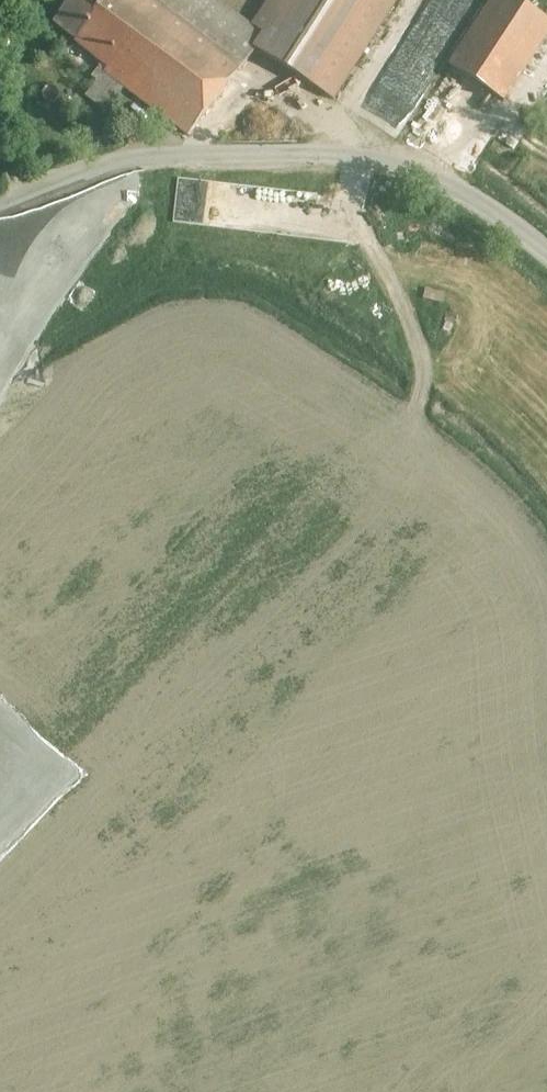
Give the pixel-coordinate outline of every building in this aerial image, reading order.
[(186,130),(248,45),(329,101),(395,0),(264,0),(247,25),(213,0),(127,0),(123,5),(116,0),(71,0),(49,31),(186,130)] [(499,102),(545,27),(502,0),(487,0),(444,68),(499,102)]
